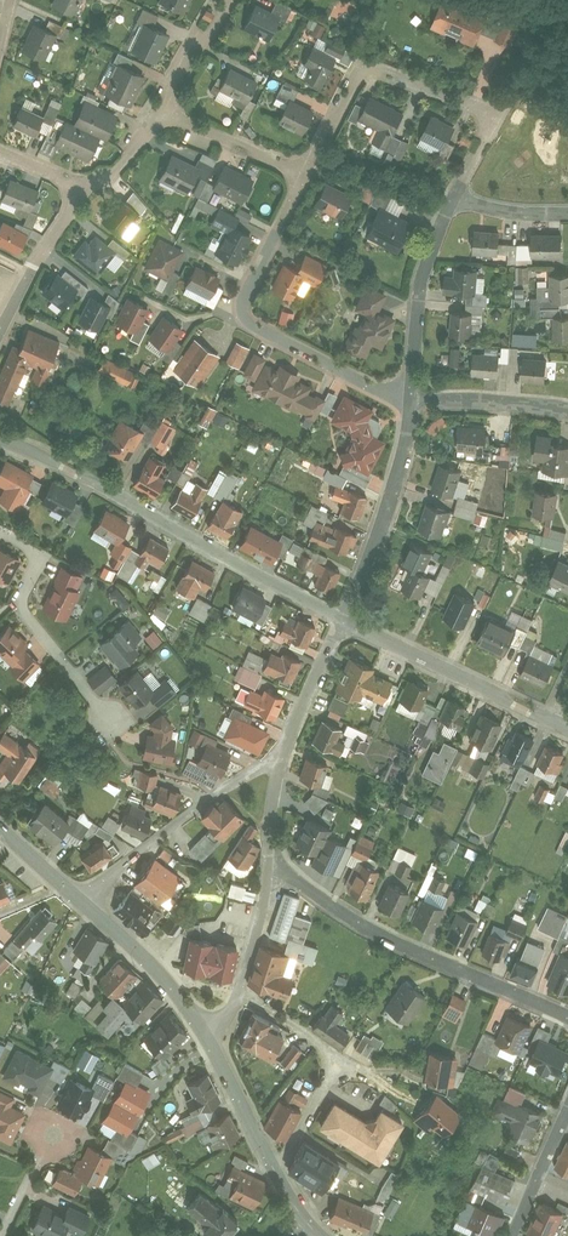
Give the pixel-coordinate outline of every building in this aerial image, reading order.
[(51,1),(75,12),(80,0),(52,0),(51,1)] [(160,1),(184,11),(189,0),(161,0),(160,1)] [(451,0),(443,0),(431,28),(475,48),(488,16),(451,0)] [(275,1),(269,13),(280,18),(285,21),(291,9),(275,1)] [(214,14),(218,6),(210,2),(206,10),(214,14)] [(255,6),(243,30),(267,42),(280,18),(269,13),(255,6)] [(145,24),(154,28),(159,17),(142,9),(136,22),(144,26),(145,24)] [(50,18),(47,26),(57,31),(60,32),(64,24),(50,18)] [(306,27),(314,31),(317,23),(310,19),(306,27)] [(47,26),(32,20),(21,47),(46,57),(57,31),(47,26)] [(522,28),(504,20),(495,40),(514,48),(522,28)] [(317,37),(319,39),(325,27),(317,23),(314,31),(312,35),(317,37)] [(144,26),(132,51),(154,62),(168,35),(154,28),(145,24),(144,26)] [(317,37),(311,49),(335,61),(349,68),(355,56),(319,39),(317,37)] [(335,61),(311,49),(303,65),(308,68),(303,79),(322,88),(335,61)] [(118,65),(129,70),(134,60),(118,54),(114,63),(118,65)] [(258,78),(230,64),(217,91),(245,105),(258,78)] [(118,65),(105,95),(111,97),(128,105),(131,106),(144,76),(129,70),(118,65)] [(272,104),(285,111),(291,100),(293,101),(298,92),(282,83),(272,104)] [(55,88),(53,93),(61,97),(63,92),(55,88)] [(86,99),(97,104),(99,100),(78,90),(74,99),(84,103),(86,99)] [(21,103),(30,108),(34,100),(24,95),(21,103)] [(43,114),(42,117),(51,121),(61,100),(51,96),(43,114)] [(124,114),(128,105),(111,97),(107,106),(124,114)] [(405,114),(369,97),(364,109),(358,120),(377,130),(371,142),(386,149),(392,137),(393,137),(405,114)] [(84,103),(74,124),(100,136),(107,139),(118,115),(97,104),(86,99),(84,103)] [(285,111),(278,123),(302,136),(315,113),(293,101),(291,100),(285,111)] [(21,103),(12,123),(34,133),(42,117),(43,114),(30,108),(21,103)] [(356,125),(358,120),(364,109),(355,104),(347,120),(356,125)] [(455,129),(432,117),(421,139),(445,150),(455,129)] [(67,120),(55,145),(88,161),(100,136),(74,124),(67,120)] [(394,157),(402,141),(395,137),(387,153),(394,157)] [(410,145),(402,141),(394,157),(402,161),(410,145)] [(202,153),(196,166),(200,168),(211,173),(217,161),(202,153)] [(196,166),(172,155),(159,183),(186,196),(200,168),(196,166)] [(254,180),(226,166),(213,191),(241,205),(254,180)] [(0,188),(0,203),(27,216),(31,208),(40,187),(7,172),(2,184),(0,188)] [(431,174),(429,180),(436,183),(438,177),(431,174)] [(369,205),(376,191),(360,183),(353,197),(369,205)] [(352,198),(325,185),(315,205),(342,218),(352,198)] [(381,208),(398,217),(405,202),(378,188),(376,191),(369,205),(380,211),(381,208)] [(133,191),(124,202),(139,212),(141,214),(147,206),(133,191)] [(195,206),(215,216),(220,207),(200,197),(195,206)] [(119,198),(101,221),(121,235),(139,212),(124,202),(119,198)] [(39,211),(31,208),(27,216),(24,221),(32,225),(39,211)] [(398,217),(381,208),(380,211),(373,224),(367,235),(366,239),(398,255),(413,224),(398,217)] [(210,226),(225,233),(230,223),(215,216),(210,226)] [(5,217),(0,226),(0,240),(20,250),(30,231),(15,222),(5,217)] [(17,218),(15,222),(30,231),(33,226),(32,225),(24,221),(17,218)] [(237,265),(252,234),(230,223),(225,233),(215,254),(237,265)] [(500,230),(474,229),(473,252),(499,254),(499,253),(499,247),(500,230)] [(531,248),(531,256),(532,256),(562,256),(562,234),(531,234),(531,248)] [(105,266),(115,254),(105,246),(95,237),(89,243),(86,240),(74,254),(97,275),(105,266)] [(113,237),(105,246),(115,254),(105,266),(114,273),(131,253),(113,237)] [(183,252),(159,241),(145,270),(162,278),(169,281),(183,252)] [(499,247),(499,253),(508,253),(508,260),(516,260),(516,258),(532,259),(532,256),(531,256),(531,248),(516,248),(499,247)] [(305,256),(298,271),(306,275),(302,282),(316,288),(326,266),(305,256)] [(482,261),(457,260),(456,268),(450,268),(449,285),(481,287),(481,284),(481,269),(482,261)] [(298,271),(283,264),(271,291),(293,301),(302,282),(306,275),(298,271)] [(524,266),(515,266),(515,283),(524,283),(524,266)] [(554,267),(554,279),(554,292),(566,292),(567,292),(567,267),(554,267)] [(196,269),(186,288),(187,289),(209,301),(217,287),(220,282),(215,280),(217,276),(207,270),(204,274),(196,269)] [(66,273),(59,280),(77,294),(79,297),(85,289),(66,273)] [(55,276),(40,295),(61,313),(77,294),(59,280),(55,276)] [(169,281),(162,278),(157,290),(163,293),(169,281)] [(554,292),(554,279),(540,280),(541,289),(544,289),(544,293),(554,292)] [(225,291),(217,287),(209,301),(206,307),(214,311),(225,291)] [(387,296),(365,287),(354,311),(365,315),(359,330),(352,326),(342,350),(366,360),(372,347),(381,351),(395,320),(379,313),(387,296)] [(206,307),(209,301),(187,289),(184,295),(206,307)] [(514,289),(514,297),(528,297),(528,289),(514,289)] [(544,293),(544,289),(541,289),(534,289),(534,311),(545,310),(544,300),(544,293)] [(107,296),(102,306),(109,309),(104,317),(109,320),(116,303),(107,296)] [(144,307),(127,299),(115,324),(132,332),(138,320),(144,307)] [(102,306),(90,300),(79,323),(97,332),(104,317),(109,309),(102,306)] [(556,309),(566,309),(566,300),(544,300),(545,310),(549,309),(556,309)] [(468,304),(456,303),(453,326),(471,328),(473,305),(468,304)] [(556,309),(557,322),(557,332),(567,332),(567,309),(566,309),(556,309)] [(295,316),(281,312),(278,325),(292,329),(295,316)] [(182,330),(164,317),(148,339),(167,352),(182,330)] [(149,326),(138,320),(132,332),(128,341),(139,346),(149,326)] [(16,358),(27,362),(40,368),(48,372),(60,345),(28,331),(20,350),(16,358)] [(465,340),(455,339),(453,358),(463,359),(465,340)] [(500,339),(499,348),(503,348),(503,353),(512,354),(513,340),(500,339)] [(220,358),(194,340),(172,372),(198,390),(220,358)] [(513,340),(512,354),(527,356),(527,351),(522,351),(523,341),(513,340)] [(249,349),(236,343),(225,363),(238,370),(249,349)] [(477,346),(475,367),(501,370),(503,353),(503,348),(499,348),(477,346)] [(12,347),(0,375),(0,402),(8,405),(27,362),(16,358),(20,350),(12,347)] [(551,354),(527,351),(527,356),(525,373),(549,375),(551,354)] [(242,376),(256,383),(265,365),(268,360),(254,353),(242,376)] [(106,361),(99,375),(126,387),(133,374),(106,361)] [(256,383),(252,390),(305,418),(314,423),(319,412),(325,402),(309,394),(311,389),(298,382),(301,376),(280,365),(277,371),(265,365),(256,383)] [(48,372),(40,368),(32,385),(41,389),(48,372)] [(325,402),(319,412),(327,416),(337,397),(329,393),(325,402)] [(215,415),(221,403),(214,399),(207,410),(215,415)] [(350,401),(342,403),(334,420),(352,429),(355,428),(358,436),(354,437),(347,452),(341,454),(344,464),(350,462),(361,468),(371,465),(379,449),(376,439),(381,427),(379,421),(367,415),(369,411),(350,401)] [(229,411),(222,407),(218,414),(225,418),(229,411)] [(149,424),(124,410),(108,440),(132,454),(149,424)] [(168,442),(180,422),(165,413),(160,422),(163,424),(156,436),(168,442)] [(429,430),(435,435),(448,419),(442,414),(429,430)] [(464,417),(461,442),(478,444),(488,445),(489,443),(492,421),(464,417)] [(314,423),(305,418),(301,427),(309,432),(314,423)] [(556,437),(557,428),(541,426),(538,451),(548,452),(546,462),(567,465),(567,438),(556,437)] [(280,445),(284,439),(277,435),(273,442),(280,445)] [(493,453),(494,443),(489,443),(488,445),(478,444),(478,452),(493,453)] [(496,452),(496,459),(511,459),(511,445),(503,445),(503,452),(496,452)] [(523,446),(514,445),(512,457),(521,458),(523,446)] [(153,448),(136,476),(159,490),(169,474),(162,469),(169,457),(153,448)] [(297,450),(289,452),(290,461),(298,460),(297,450)] [(10,453),(0,472),(0,476),(9,481),(2,494),(20,503),(38,468),(10,453)] [(444,457),(435,482),(458,489),(466,464),(444,457)] [(350,462),(344,464),(330,469),(347,478),(366,487),(372,474),(361,468),(350,462)] [(546,462),(543,462),(542,471),(567,474),(567,465),(546,462)] [(323,475),(326,468),(312,463),(310,470),(323,475)] [(213,482),(211,485),(217,489),(218,488),(229,469),(221,464),(212,481),(213,482)] [(229,469),(218,488),(226,493),(227,492),(234,496),(238,489),(233,486),(243,470),(232,464),(229,469)] [(342,488),(347,478),(330,469),(325,479),(342,488)] [(185,482),(175,499),(196,512),(211,485),(213,482),(212,481),(201,474),(193,487),(185,482)] [(54,476),(44,496),(56,502),(66,508),(68,509),(70,510),(77,495),(80,490),(54,476)] [(561,486),(540,483),(536,507),(543,508),(543,511),(553,512),(553,510),(557,510),(561,486)] [(341,511),(358,518),(366,497),(349,490),(348,491),(336,486),(332,497),(344,502),(341,511)] [(460,498),(480,504),(483,495),(463,489),(460,498)] [(226,493),(211,520),(231,531),(247,504),(234,496),(227,492),(226,493)] [(88,500),(77,495),(70,510),(68,509),(67,512),(79,518),(88,500)] [(452,504),(430,497),(421,521),(443,529),(452,504)] [(480,504),(460,498),(457,506),(477,512),(480,504)] [(66,508),(56,502),(53,508),(63,513),(66,508)] [(135,517),(111,502),(98,523),(120,536),(122,537),(125,533),(135,517)] [(492,508),(482,504),(478,516),(479,516),(487,519),(488,519),(492,508)] [(303,521),(313,526),(315,522),(323,525),(329,513),(317,507),(316,510),(311,507),(303,521)] [(487,519),(479,516),(477,523),(485,526),(487,519)] [(567,533),(567,524),(550,519),(544,540),(565,545),(567,533)] [(353,534),(336,528),(335,530),(323,525),(315,522),(313,526),(308,538),(346,553),(349,545),(352,546),(356,537),(352,535),(353,534)] [(250,529),(240,549),(270,565),(275,556),(281,545),(278,543),(250,529)] [(173,541),(153,531),(144,548),(139,556),(146,560),(147,561),(152,553),(159,557),(163,559),(173,541)] [(136,540),(125,533),(122,537),(120,536),(113,546),(119,550),(127,554),(135,542),(136,540)] [(416,562),(417,563),(417,561),(427,541),(416,536),(406,557),(416,562)] [(281,537),(278,543),(281,545),(275,556),(282,559),(291,542),(281,537)] [(0,539),(0,570),(12,577),(25,552),(0,539)] [(144,548),(135,542),(127,554),(122,563),(120,566),(132,574),(137,577),(146,560),(139,556),(144,548)] [(447,558),(455,561),(460,548),(452,545),(447,558)] [(127,554),(119,550),(114,558),(122,563),(127,554)] [(317,561),(324,565),(328,557),(314,550),(311,557),(302,553),(297,564),(312,571),(317,561)] [(152,553),(147,561),(154,565),(156,562),(159,557),(152,553)] [(219,567),(195,554),(188,568),(186,568),(179,580),(198,590),(204,580),(210,583),(219,567)] [(562,555),(553,575),(561,579),(567,582),(567,558),(562,555)] [(84,569),(65,560),(58,575),(59,575),(46,601),(69,613),(84,584),(78,581),(84,569)] [(490,563),(483,560),(479,568),(487,571),(490,563)] [(317,561),(312,571),(319,574),(314,584),(331,592),(340,572),(324,565),(317,561)] [(417,563),(416,562),(406,582),(423,590),(433,569),(417,561),(417,563)] [(170,571),(156,562),(154,565),(147,577),(162,586),(170,571)] [(118,568),(111,563),(107,569),(114,574),(118,568)] [(0,570),(0,576),(5,578),(12,577),(0,570)] [(559,584),(561,579),(553,575),(551,580),(559,584)] [(479,594),(458,584),(447,609),(468,618),(479,594)] [(123,609),(131,603),(119,587),(111,593),(123,609)] [(216,597),(201,590),(193,606),(207,614),(216,597)] [(265,600),(242,590),(232,611),(254,622),(262,606),(265,600)] [(175,602),(163,596),(157,606),(169,613),(175,602)] [(225,605),(217,602),(213,611),(221,614),(225,605)] [(271,609),(262,606),(254,622),(253,625),(262,629),(271,609)] [(527,607),(521,618),(531,623),(537,612),(527,607)] [(493,608),(481,633),(507,646),(513,634),(520,621),(493,608)] [(293,630),(293,632),(309,640),(319,620),(302,612),(298,620),(289,616),(284,626),(293,630)] [(133,613),(103,637),(123,661),(143,645),(137,637),(147,629),(133,613)] [(0,630),(0,643),(15,657),(29,642),(33,637),(12,617),(0,630)] [(520,621),(513,634),(523,639),(531,623),(521,618),(520,621)] [(59,621),(50,631),(60,640),(69,630),(59,621)] [(543,626),(535,622),(532,626),(540,631),(543,626)] [(154,648),(164,640),(155,630),(146,637),(154,648)] [(539,637),(534,647),(553,656),(558,645),(539,637)] [(44,656),(29,642),(15,657),(12,659),(27,673),(44,656)] [(266,662),(271,651),(252,642),(245,657),(264,666),(266,662)] [(289,647),(287,651),(274,644),(271,651),(266,662),(279,668),(280,666),(292,672),(302,653),(289,647)] [(534,647),(524,667),(548,679),(558,658),(553,656),(534,647)] [(374,667),(349,656),(348,657),(335,688),(337,689),(351,694),(361,699),(363,694),(383,703),(392,680),(372,672),(374,667)] [(122,672),(109,657),(91,673),(104,688),(122,672)] [(264,669),(246,660),(241,671),(260,679),(264,669)] [(140,663),(122,678),(141,701),(155,689),(159,686),(156,683),(140,663)] [(159,686),(155,689),(163,699),(181,684),(170,671),(156,683),(159,686)] [(419,709),(423,700),(429,689),(408,679),(399,699),(402,700),(419,709)] [(278,709),(286,690),(268,682),(266,687),(254,682),(248,697),(278,709)] [(337,689),(334,695),(347,701),(351,694),(337,689)] [(347,701),(334,695),(328,707),(331,709),(341,713),(342,714),(348,702),(347,701)] [(465,705),(447,697),(441,710),(438,717),(444,719),(443,722),(451,725),(452,723),(460,727),(465,716),(461,714),(465,705)] [(237,707),(253,714),(256,708),(237,699),(232,709),(235,711),(237,707)] [(415,718),(419,709),(402,700),(398,710),(415,718)] [(420,721),(428,725),(433,717),(432,716),(433,714),(436,707),(423,700),(419,709),(423,711),(418,720),(420,721)] [(174,730),(176,719),(165,706),(152,717),(158,723),(157,727),(174,730)] [(235,711),(227,730),(263,747),(273,724),(253,714),(237,707),(235,711)] [(438,717),(441,710),(436,707),(433,714),(438,717)] [(341,713),(331,709),(328,714),(339,719),(341,713)] [(502,724),(480,714),(469,738),(475,742),(489,749),(491,749),(502,724)] [(440,720),(433,717),(428,725),(423,734),(431,739),(435,738),(439,730),(437,726),(440,720)] [(381,721),(373,718),(369,728),(376,732),(381,721)] [(342,728),(322,719),(311,741),(340,755),(345,744),(337,739),(342,728)] [(204,736),(209,726),(198,721),(191,735),(202,740),(204,736)] [(417,735),(422,737),(423,734),(428,725),(420,721),(418,725),(417,725),(413,733),(417,735)] [(42,747),(24,733),(23,735),(9,724),(0,736),(0,740),(12,749),(4,760),(22,773),(42,747)] [(354,737),(355,735),(365,740),(368,732),(347,724),(344,732),(354,737)] [(151,726),(146,752),(179,758),(184,732),(174,730),(157,727),(151,726)] [(204,736),(209,738),(211,734),(220,739),(223,733),(209,726),(204,736)] [(534,739),(517,731),(513,737),(510,736),(503,750),(524,762),(534,739)] [(220,739),(211,734),(209,738),(200,757),(211,763),(223,769),(225,770),(236,747),(220,739)] [(422,737),(423,738),(420,744),(427,747),(431,739),(423,734),(422,737)] [(365,740),(355,735),(354,737),(350,746),(364,752),(369,742),(365,740)] [(420,744),(423,738),(422,737),(417,735),(414,741),(420,744)] [(456,749),(457,747),(444,741),(439,752),(433,749),(422,773),(441,783),(447,769),(456,749)] [(489,749),(475,742),(470,754),(484,760),(489,749)] [(564,753),(546,745),(538,763),(555,771),(558,773),(559,773),(563,764),(560,762),(564,753)] [(458,763),(463,752),(456,749),(447,769),(454,773),(458,763)] [(521,766),(524,762),(503,750),(500,759),(520,768),(521,766)] [(484,760),(470,754),(463,752),(458,763),(462,765),(461,767),(477,774),(484,760)] [(329,765),(306,758),(300,778),(316,783),(322,785),(326,773),(328,769),(329,765)] [(490,763),(484,760),(477,774),(483,777),(490,763)] [(217,781),(223,769),(211,763),(204,775),(217,781)] [(558,773),(555,771),(538,763),(535,772),(536,773),(554,781),(556,776),(558,773)] [(51,766),(42,776),(50,783),(59,773),(51,766)] [(528,769),(521,766),(520,768),(511,785),(518,790),(522,783),(528,769)] [(536,773),(535,772),(528,769),(522,783),(529,787),(536,773)] [(158,778),(141,773),(137,788),(149,791),(153,793),(156,785),(158,778)] [(333,776),(326,773),(322,785),(329,788),(333,776)] [(322,785),(316,783),(312,791),(327,798),(330,789),(329,788),(322,785)] [(549,789),(540,784),(534,797),(543,800),(544,799),(548,791),(549,789)] [(567,789),(567,787),(561,784),(556,794),(555,798),(562,801),(567,792),(567,789)] [(149,791),(143,806),(172,818),(181,796),(156,785),(153,793),(149,791)] [(556,794),(548,791),(544,799),(552,803),(555,798),(556,794)] [(49,792),(31,812),(57,835),(75,815),(49,792)] [(380,797),(370,792),(365,802),(376,806),(380,797)] [(313,793),(304,801),(315,814),(330,800),(313,793)] [(139,805),(142,798),(131,794),(128,801),(139,805)] [(447,801),(435,796),(430,806),(442,811),(447,801)] [(213,804),(200,817),(211,828),(222,840),(243,820),(244,819),(225,799),(216,808),(213,804)] [(414,807),(401,801),(396,810),(409,817),(414,807)] [(131,806),(121,829),(144,839),(154,816),(131,806)] [(334,810),(325,806),(321,815),(330,819),(334,810)] [(424,816),(418,813),(415,819),(421,822),(424,816)] [(108,817),(101,828),(113,836),(120,825),(108,817)] [(332,829),(307,818),(295,843),(316,853),(323,844),(328,836),(332,829)] [(259,829),(250,823),(249,825),(228,858),(246,869),(257,851),(253,849),(257,843),(253,840),(259,829)] [(376,829),(369,825),(365,832),(373,836),(376,829)] [(101,828),(98,826),(93,833),(108,843),(113,836),(101,828)] [(222,840),(211,828),(191,849),(202,860),(222,840)] [(567,842),(567,831),(564,829),(557,845),(565,848),(567,842)] [(350,854),(365,861),(367,855),(374,840),(359,834),(357,838),(353,847),(350,854)] [(480,839),(471,834),(467,840),(477,845),(480,839)] [(351,835),(347,844),(353,847),(357,838),(351,835)] [(347,844),(328,836),(323,844),(316,853),(312,863),(332,874),(347,844)] [(456,847),(458,842),(446,836),(444,841),(456,847)] [(79,856),(91,872),(112,858),(111,857),(106,849),(101,841),(79,856)] [(106,849),(111,857),(117,853),(112,845),(106,849)] [(400,861),(411,866),(417,854),(399,845),(393,857),(400,861)] [(565,848),(557,845),(554,851),(562,855),(565,848)] [(478,852),(467,847),(465,854),(475,858),(478,852)] [(165,849),(160,855),(168,862),(173,856),(165,849)] [(365,861),(364,862),(375,867),(378,860),(367,855),(365,861)] [(154,858),(134,885),(160,904),(160,903),(167,895),(180,877),(154,858)] [(364,862),(356,859),(346,881),(350,883),(347,891),(366,899),(379,869),(375,867),(364,862)] [(411,866),(400,861),(395,872),(406,878),(411,866)] [(428,887),(434,876),(427,873),(418,893),(425,896),(428,887)] [(445,881),(434,876),(428,887),(440,893),(445,881)] [(464,881),(458,878),(453,887),(460,890),(464,881)] [(12,901),(4,881),(0,883),(0,905),(12,901)] [(411,892),(389,882),(379,904),(400,914),(411,892)] [(238,885),(230,883),(226,896),(234,898),(238,885)] [(238,885),(234,898),(242,900),(243,899),(245,889),(246,887),(238,885)] [(440,893),(428,887),(425,896),(423,899),(442,907),(445,902),(448,896),(440,893)] [(256,892),(245,889),(243,899),(253,902),(256,892)] [(460,893),(451,889),(448,896),(445,902),(453,906),(460,893)] [(154,909),(131,890),(113,912),(145,938),(153,927),(144,920),(154,909)] [(480,892),(478,898),(486,902),(489,896),(480,892)] [(300,899),(284,894),(270,935),(286,940),(287,937),(294,916),(300,899)] [(175,900),(167,895),(160,903),(168,909),(175,900)] [(478,898),(476,897),(471,908),(488,916),(493,905),(486,902),(478,898)] [(423,899),(422,899),(412,921),(433,931),(444,908),(442,907),(423,899)] [(43,908),(41,907),(14,938),(25,948),(36,936),(41,941),(58,922),(50,915),(53,912),(45,905),(43,908)] [(559,937),(560,935),(567,916),(567,914),(548,905),(538,928),(559,937)] [(172,910),(160,927),(173,936),(185,919),(172,910)] [(479,921),(456,911),(445,936),(466,947),(479,921)] [(515,912),(513,917),(527,924),(529,918),(515,912)] [(311,922),(294,916),(287,937),(289,938),(304,942),(311,922)] [(567,916),(560,935),(567,938),(567,939),(567,916)] [(527,924),(513,917),(508,929),(507,932),(513,936),(521,940),(529,925),(527,924)] [(508,929),(494,923),(489,933),(508,939),(511,941),(513,936),(507,932),(508,929)] [(202,939),(199,924),(188,926),(182,932),(190,936),(202,939)] [(110,943),(88,928),(75,948),(97,962),(110,943)] [(508,939),(489,933),(482,954),(501,960),(508,939)] [(567,938),(560,935),(559,937),(552,950),(559,953),(567,938)] [(36,936),(25,948),(33,955),(43,943),(41,941),(36,936)] [(202,939),(190,936),(183,968),(234,979),(241,947),(202,939)] [(304,942),(289,938),(284,954),(288,956),(313,964),(319,948),(304,942)] [(22,950),(12,941),(3,952),(13,961),(22,950)] [(519,957),(510,975),(532,984),(539,967),(538,966),(546,948),(528,941),(521,958),(519,957)] [(281,976),(288,956),(284,954),(261,947),(248,986),(286,999),(292,980),(281,976)] [(561,952),(547,983),(567,992),(567,955),(567,954),(561,952)] [(85,972),(91,962),(82,956),(76,966),(78,967),(85,972)] [(142,979),(119,959),(99,983),(114,996),(122,1002),(142,979)] [(85,972),(78,967),(73,975),(84,982),(89,974),(85,972)] [(348,978),(338,973),(334,983),(344,988),(348,978)] [(142,979),(122,1002),(136,1014),(140,1018),(160,994),(142,979)] [(32,983),(27,980),(22,989),(28,992),(32,983)] [(79,997),(83,983),(73,980),(68,993),(79,997)] [(429,997),(404,980),(385,1007),(410,1024),(429,997)] [(458,1022),(467,1001),(451,994),(442,1015),(458,1022)] [(334,995),(315,1021),(344,1041),(354,1026),(340,1016),(348,1005),(334,995)] [(122,1002),(114,996),(104,1008),(108,1011),(96,1024),(109,1036),(125,1017),(130,1021),(136,1014),(122,1002)] [(75,1007),(85,1015),(92,1005),(83,998),(75,1007)] [(253,1012),(239,1040),(273,1058),(285,1035),(269,1027),(271,1022),(253,1012)] [(168,1014),(144,1038),(150,1044),(148,1047),(158,1056),(160,1054),(164,1058),(188,1034),(168,1014)] [(520,1053),(531,1026),(506,1015),(496,1039),(494,1043),(501,1046),(520,1053)] [(530,1045),(536,1048),(541,1039),(548,1042),(552,1033),(538,1026),(530,1045)] [(497,1057),(501,1046),(494,1043),(496,1039),(483,1033),(477,1048),(497,1057)] [(364,1034),(355,1048),(374,1059),(383,1041),(372,1035),(371,1038),(364,1034)] [(559,1075),(567,1055),(567,1051),(548,1042),(541,1039),(536,1048),(531,1061),(537,1064),(536,1067),(549,1073),(550,1071),(559,1075)] [(56,1048),(50,1044),(47,1050),(53,1054),(56,1048)] [(294,1045),(281,1060),(289,1067),(302,1052),(294,1045)] [(85,1048),(76,1064),(90,1072),(98,1056),(85,1048)] [(18,1049),(3,1078),(40,1096),(49,1078),(54,1068),(49,1065),(18,1049)] [(458,1057),(428,1052),(424,1081),(427,1081),(448,1084),(454,1085),(458,1057)] [(162,1073),(171,1063),(166,1058),(156,1068),(162,1073)] [(54,1068),(49,1078),(61,1084),(69,1068),(52,1060),(49,1065),(54,1068)] [(125,1080),(138,1087),(139,1086),(145,1074),(125,1063),(118,1076),(125,1080)] [(308,1066),(303,1075),(315,1082),(320,1072),(308,1066)] [(459,1069),(455,1085),(461,1086),(464,1071),(459,1069)] [(93,1088),(94,1088),(91,1095),(105,1101),(115,1081),(99,1073),(93,1088)] [(221,1102),(208,1075),(189,1085),(194,1096),(186,1100),(192,1112),(193,1114),(197,1112),(198,1114),(213,1106),(221,1102)] [(93,1088),(71,1077),(58,1105),(81,1116),(91,1095),(94,1088),(93,1088)] [(113,1102),(139,1116),(151,1093),(139,1086),(138,1087),(125,1080),(113,1102)] [(447,1095),(448,1084),(427,1081),(426,1087),(447,1095)] [(290,1085),(283,1100),(292,1105),(294,1100),(304,1105),(309,1095),(290,1085)] [(518,1103),(521,1104),(527,1092),(511,1085),(504,1101),(517,1106),(518,1103)] [(427,1089),(421,1099),(428,1103),(436,1094),(427,1089)] [(27,1113),(12,1106),(16,1098),(0,1091),(0,1139),(12,1144),(27,1113)] [(461,1113),(437,1092),(436,1094),(428,1103),(413,1120),(427,1131),(432,1125),(443,1134),(461,1113)] [(381,1107),(392,1114),(397,1106),(384,1094),(378,1105),(381,1107)] [(283,1100),(279,1098),(264,1127),(287,1139),(302,1110),(292,1105),(283,1100)] [(517,1106),(504,1101),(498,1098),(491,1112),(510,1121),(517,1106)] [(333,1101),(319,1126),(380,1162),(404,1121),(392,1114),(381,1107),(374,1118),(366,1120),(333,1101)] [(113,1102),(102,1122),(115,1129),(128,1135),(130,1131),(139,1116),(113,1102)] [(521,1104),(518,1103),(517,1106),(510,1121),(506,1130),(532,1142),(544,1114),(521,1104)] [(213,1106),(198,1114),(200,1119),(204,1127),(208,1125),(220,1119),(213,1106)] [(198,1114),(197,1112),(193,1114),(192,1112),(182,1118),(186,1126),(200,1119),(198,1114)] [(220,1119),(208,1125),(204,1127),(203,1128),(214,1150),(239,1137),(228,1115),(220,1119)] [(204,1127),(200,1119),(186,1126),(182,1128),(185,1135),(186,1137),(191,1134),(198,1131),(203,1128),(204,1127)] [(169,1143),(185,1135),(182,1128),(181,1127),(165,1135),(169,1143)] [(115,1129),(104,1152),(113,1156),(125,1162),(131,1151),(137,1140),(128,1135),(115,1129)] [(130,1131),(128,1135),(137,1140),(131,1151),(135,1153),(139,1151),(142,1151),(148,1139),(140,1133),(139,1135),(130,1131)] [(198,1131),(191,1134),(198,1149),(205,1145),(198,1131)] [(340,1161),(306,1139),(287,1169),(322,1191),(333,1173),(340,1161)] [(567,1139),(555,1165),(567,1172),(567,1139)] [(518,1157),(523,1149),(510,1142),(505,1149),(518,1157)] [(77,1171),(76,1174),(100,1185),(113,1156),(104,1152),(89,1145),(83,1158),(78,1159),(73,1170),(77,1171)] [(484,1164),(496,1170),(501,1159),(481,1150),(476,1161),(484,1164)] [(142,1159),(148,1169),(162,1162),(156,1151),(142,1159)] [(234,1167),(245,1172),(249,1162),(234,1155),(230,1165),(234,1167)] [(349,1166),(340,1161),(333,1173),(342,1179),(349,1166)] [(484,1164),(473,1188),(486,1195),(507,1204),(518,1180),(496,1170),(484,1164)] [(245,1172),(234,1167),(228,1178),(236,1183),(229,1197),(254,1211),(267,1182),(245,1172)] [(54,1182),(58,1172),(50,1168),(45,1178),(54,1182)] [(54,1182),(53,1184),(75,1195),(82,1180),(60,1169),(58,1172),(54,1182)] [(382,1185),(375,1201),(388,1197),(389,1195),(392,1187),(397,1175),(391,1172),(382,1185)] [(223,1185),(220,1182),(214,1190),(229,1197),(236,1183),(228,1178),(223,1185)] [(410,1194),(392,1187),(389,1195),(407,1203),(410,1194)] [(486,1195),(473,1188),(471,1188),(467,1199),(482,1205),(486,1195)] [(241,1224),(223,1208),(221,1211),(202,1194),(187,1210),(206,1227),(202,1232),(207,1235),(230,1235),(241,1224)] [(363,1206),(339,1196),(330,1218),(346,1226),(347,1223),(366,1230),(374,1211),(363,1206)] [(392,1198),(383,1213),(391,1218),(401,1203),(392,1198)] [(467,1199),(454,1228),(472,1235),(498,1235),(507,1216),(482,1205),(467,1199)] [(364,1202),(363,1206),(374,1211),(380,1213),(383,1205),(375,1202),(369,1205),(364,1202)] [(541,1202),(528,1232),(538,1235),(555,1235),(565,1213),(541,1202)] [(32,1229),(45,1235),(63,1235),(70,1223),(84,1231),(91,1218),(70,1207),(66,1215),(45,1204),(32,1229)] [(374,1211),(366,1230),(373,1233),(380,1215),(380,1213),(374,1211)] [(107,1235),(110,1227),(105,1225),(101,1232),(107,1235)]
